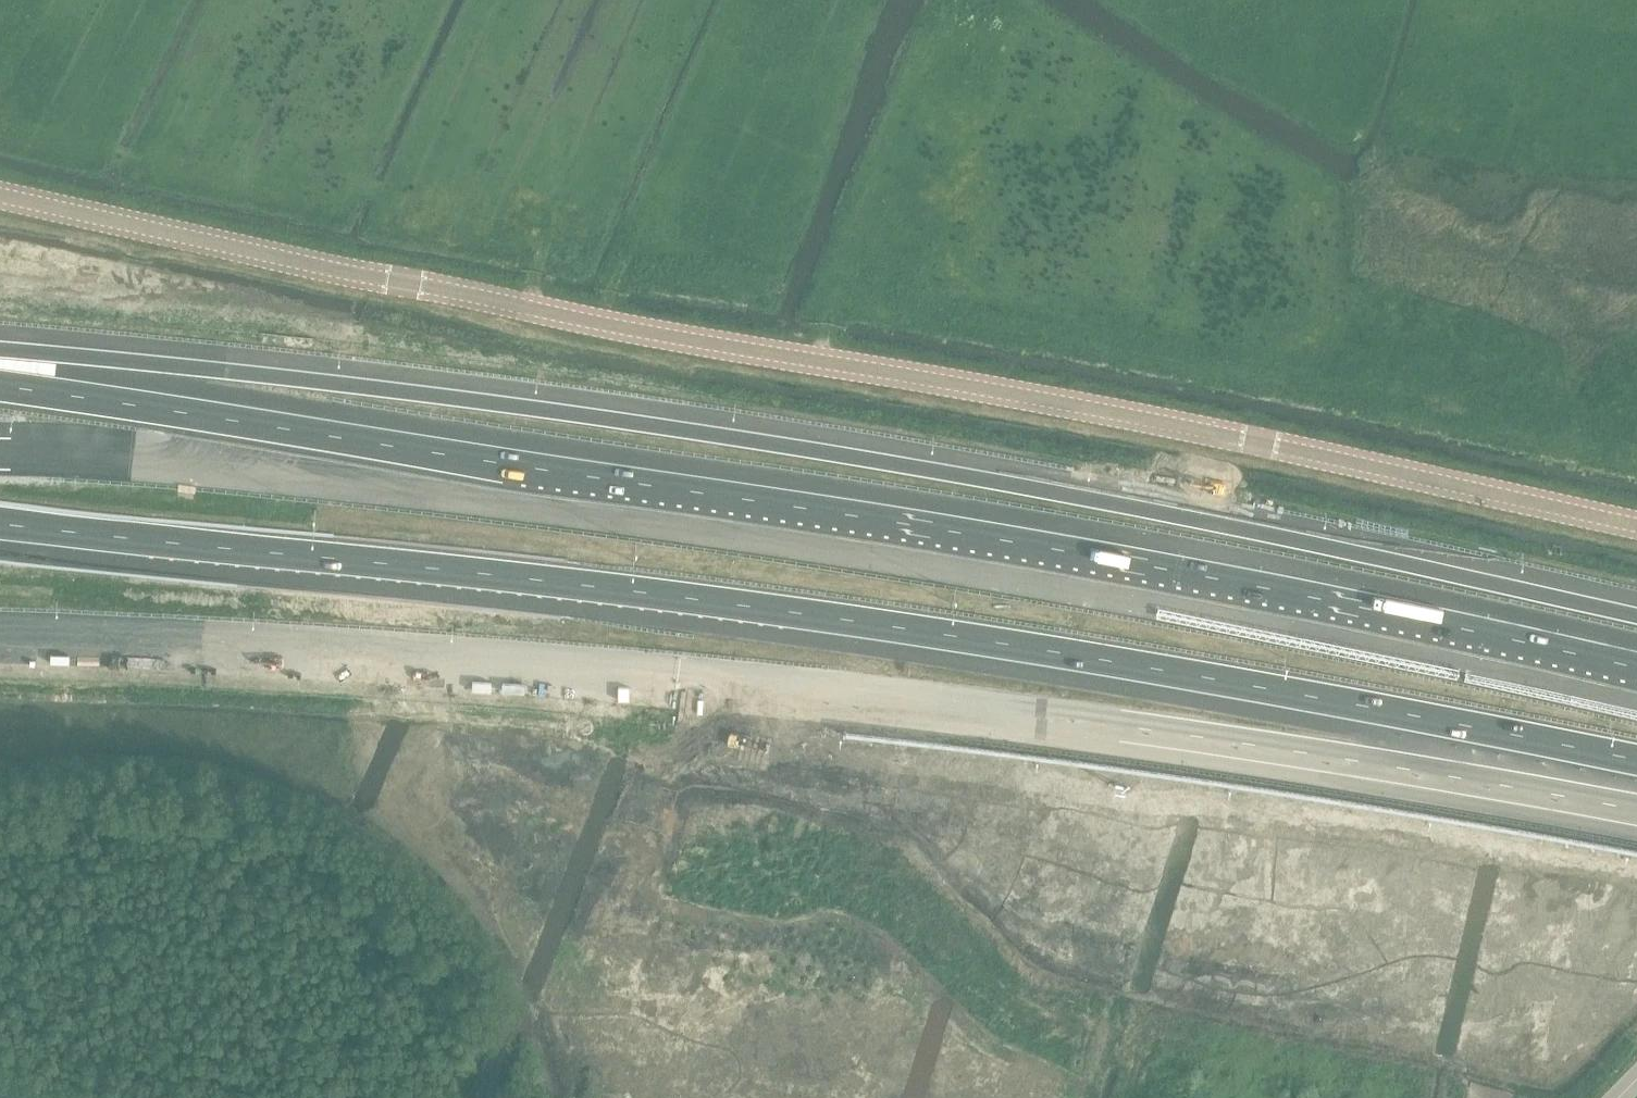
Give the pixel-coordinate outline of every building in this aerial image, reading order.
[(822,998),(691,999),(691,1054),(823,1053),(822,998)] [(650,1024),(650,1051),(684,1051),(683,1024),(650,1024)]
